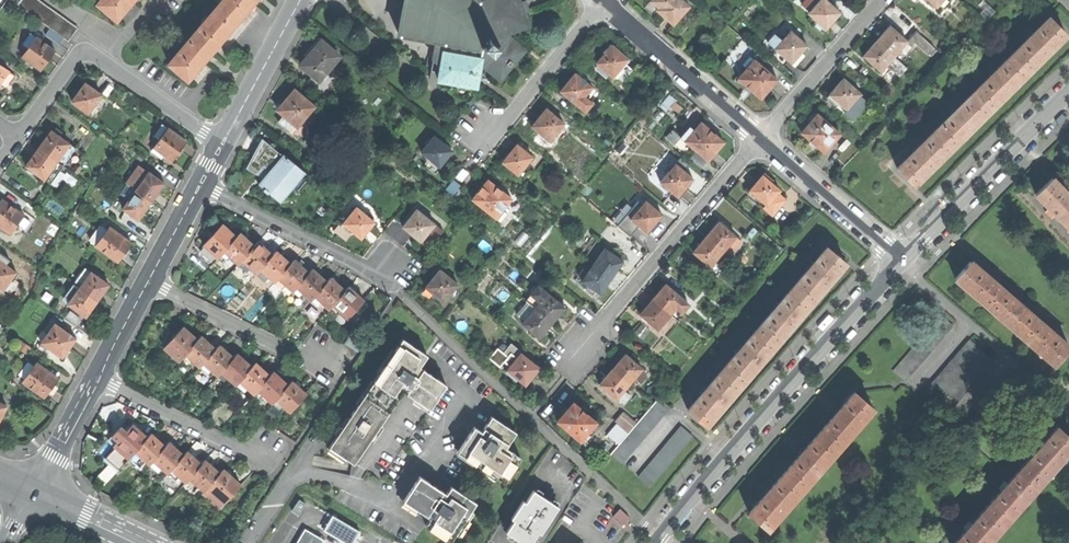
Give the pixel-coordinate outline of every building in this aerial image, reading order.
[(68,41),(77,29),(37,0),(9,0),(30,15),(50,28),(64,38),(68,41)] [(97,3),(116,19),(133,0),(100,0),(97,3)] [(188,79),(204,61),(208,55),(211,52),(253,3),(255,0),(222,0),(168,63),(188,79)] [(443,56),(444,51),(481,58),(480,63),(500,79),(524,50),(505,33),(528,25),(523,11),(526,10),(523,2),(520,3),(519,0),(403,0),(405,1),(404,3),(398,34),(436,41),(434,55),(443,56)] [(657,10),(656,9),(659,6),(652,0),(651,0),(644,8),(653,15),(657,10)] [(659,6),(656,9),(657,10),(667,19),(673,25),(690,6),(683,0),(652,0),(659,6)] [(801,5),(809,13),(813,8),(809,5),(813,0),(806,0),(801,5)] [(826,28),(827,27),(833,21),(839,14),(831,7),(832,6),(825,0),(821,0),(820,1),(819,0),(813,0),(809,5),(813,8),(809,13),(826,28)] [(1049,17),(1033,34),(1032,33),(1029,35),(1026,38),(1027,39),(1012,54),(1029,72),(1066,35),(1049,17)] [(876,41),(894,56),(900,50),(905,54),(911,47),(906,43),(907,41),(897,32),(896,33),(889,26),(882,34),(876,41)] [(59,44),(64,38),(50,28),(45,35),(59,44)] [(918,47),(927,55),(934,48),(916,31),(909,39),(918,47)] [(775,49),(776,50),(788,61),(793,65),(798,60),(803,55),(800,53),(807,45),(792,32),(785,39),(784,38),(782,40),(775,49)] [(29,47),(36,37),(31,34),(24,43),(29,47)] [(767,42),(775,49),(782,40),(775,34),(767,42)] [(37,37),(36,37),(29,47),(22,57),(41,70),(48,60),(55,51),(37,37)] [(339,56),(318,39),(311,46),(304,55),(307,57),(301,65),(318,80),(339,56)] [(882,69),(886,65),(894,56),(876,41),(870,48),(864,55),(872,61),(871,63),(881,71),(882,69)] [(621,65),(627,58),(613,46),(606,54),(605,54),(601,58),(597,63),(601,67),(610,75),(614,78),(616,76),(623,67),(621,65)] [(784,66),(788,61),(776,50),(772,56),(784,66)] [(438,80),(476,87),(479,72),(480,63),(481,58),(444,51),(443,56),(441,67),(438,80)] [(1012,54),(995,71),(994,70),(992,72),(989,75),(990,77),(974,92),(991,109),(1029,72),(1012,54)] [(863,56),(871,63),(872,61),(864,55),(863,56)] [(753,91),(761,98),(769,88),(777,80),(750,56),(742,65),(746,69),(741,75),(738,79),(747,87),(750,89),(753,91)] [(907,68),(894,56),(886,65),(891,69),(899,76),(907,68)] [(630,61),(627,58),(621,65),(623,67),(616,76),(622,81),(632,69),(627,65),(630,61)] [(0,83),(7,88),(16,76),(0,65),(0,83)] [(891,69),(886,65),(882,69),(887,73),(891,69)] [(606,79),(610,75),(601,67),(597,72),(606,79)] [(561,92),(576,104),(582,96),(585,98),(593,88),(575,73),(570,79),(567,83),(568,84),(561,92)] [(842,80),(835,88),(827,97),(845,112),(848,108),(853,113),(866,99),(851,86),(850,87),(842,80)] [(73,102),(90,115),(97,106),(94,104),(101,95),(85,83),(81,88),(78,93),(79,94),(73,102)] [(291,132),(309,112),(313,107),(295,91),(283,104),(281,106),(280,108),(278,110),(285,116),(279,122),(291,132)] [(974,92),(957,109),(956,108),(953,111),(951,113),(952,114),(936,130),(953,147),(991,109),(974,92)] [(592,104),(585,98),(582,96),(576,104),(575,104),(585,112),(592,104)] [(538,134),(548,142),(564,123),(554,115),(553,116),(545,110),(540,116),(539,117),(534,123),(532,125),(540,132),(538,134)] [(813,143),(824,152),(840,134),(813,111),(806,119),(810,122),(801,133),(813,143)] [(317,119),(309,112),(291,132),(299,139),(317,119)] [(680,137),(707,161),(715,152),(724,142),(717,136),(712,132),(701,122),(691,133),(687,129),(680,137)] [(154,133),(161,138),(168,128),(164,125),(161,123),(154,133)] [(161,138),(154,147),(162,153),(172,161),(180,150),(186,142),(168,128),(161,138)] [(680,137),(672,130),(665,138),(673,145),(680,137)] [(936,130),(919,147),(918,146),(915,149),(913,151),(913,152),(897,168),(914,185),(953,147),(936,130)] [(39,148),(58,162),(70,144),(51,131),(45,139),(39,148)] [(422,151),(439,166),(446,157),(451,152),(447,149),(443,146),(444,145),(434,136),(422,151)] [(253,155),(246,168),(263,179),(282,156),(262,139),(255,152),(253,155)] [(503,163),(517,174),(532,157),(517,144),(513,149),(509,154),(509,155),(503,163)] [(162,153),(154,147),(151,150),(160,157),(162,153)] [(58,162),(39,148),(33,156),(26,166),(45,180),(58,162)] [(706,162),(694,153),(690,159),(702,168),(706,162)] [(283,155),(282,156),(263,179),(259,184),(265,188),(263,190),(267,193),(268,192),(280,202),(293,187),(301,178),(305,173),(283,155)] [(680,157),(675,163),(684,171),(689,165),(680,157)] [(659,182),(679,198),(684,193),(688,188),(686,186),(692,179),(692,180),(693,179),(684,171),(675,163),(659,182)] [(71,170),(77,175),(82,169),(76,164),(71,170)] [(66,174),(60,170),(50,183),(57,188),(63,179),(66,174)] [(136,171),(127,184),(151,201),(159,191),(164,183),(149,172),(148,173),(143,170),(140,174),(136,171)] [(67,173),(66,174),(63,179),(77,189),(81,183),(67,173)] [(777,195),(778,193),(780,191),(775,186),(770,182),(769,183),(761,177),(749,191),(767,206),(772,210),(782,199),(777,195)] [(1055,214),(1068,228),(1068,195),(1053,178),(1036,194),(1050,209),(1048,210),(1051,212),(1054,216),(1055,214)] [(472,199),(500,221),(507,213),(502,209),(511,199),(488,180),(481,188),(474,196),(472,199)] [(130,199),(123,208),(138,219),(145,209),(151,201),(127,184),(121,193),(130,199)] [(786,200),(778,193),(777,195),(782,199),(772,210),(767,206),(765,209),(773,216),(786,200)] [(22,218),(24,215),(2,199),(0,202),(0,226),(11,234),(17,225),(22,218)] [(639,226),(648,234),(654,227),(663,216),(646,202),(639,210),(638,209),(630,218),(639,226)] [(354,231),(361,237),(373,223),(365,217),(366,216),(357,208),(342,226),(346,230),(351,234),(354,231)] [(418,240),(420,242),(426,234),(430,237),(435,231),(431,227),(434,223),(424,216),(423,217),(416,211),(404,225),(411,231),(410,234),(415,238),(418,240)] [(630,236),(639,226),(630,218),(626,215),(617,225),(630,236)] [(22,218),(17,225),(22,228),(27,221),(22,218)] [(443,231),(434,223),(431,227),(435,231),(430,237),(426,234),(420,242),(429,249),(443,231)] [(723,251),(730,243),(735,237),(736,236),(726,228),(725,230),(718,223),(711,231),(706,237),(723,251)] [(222,224),(215,232),(203,245),(204,245),(197,253),(197,254),(208,263),(209,263),(210,262),(215,256),(217,258),(221,254),(236,237),(222,224)] [(90,242),(118,262),(125,251),(131,243),(109,227),(107,230),(102,226),(90,242)] [(231,257),(238,264),(254,246),(246,238),(240,233),(236,237),(221,254),(228,260),(231,257)] [(715,260),(720,264),(728,256),(723,251),(706,237),(699,244),(694,251),(702,257),(700,259),(710,266),(713,263),(715,260)] [(740,241),(735,237),(730,243),(735,247),(740,241)] [(585,257),(593,264),(601,253),(599,252),(602,246),(597,240),(585,257)] [(250,267),(256,273),(273,255),(264,248),(258,242),(254,246),(238,264),(239,264),(246,271),(250,267)] [(728,256),(735,247),(730,243),(723,251),(728,256)] [(814,263),(812,265),(811,264),(808,267),(806,270),(807,270),(793,287),(811,303),(846,263),(827,247),(816,260),(814,263)] [(601,253),(593,264),(611,277),(617,269),(621,263),(613,257),(614,255),(604,248),(601,253)] [(268,276),(275,282),(291,264),(283,257),(276,251),(273,255),(256,273),(264,280),(268,276)] [(4,265),(5,264),(6,265),(10,260),(0,253),(0,262),(4,265)] [(284,283),(293,291),(309,273),(301,266),(294,260),(291,264),(275,282),(281,287),(284,283)] [(1048,329),(1049,328),(1045,324),(1043,322),(1042,323),(998,286),(999,285),(995,281),(993,279),(992,280),(970,261),(955,279),(1054,365),(1068,348),(1068,347),(1048,329)] [(3,291),(16,272),(6,265),(5,264),(4,265),(0,262),(0,289),(3,291)] [(593,264),(588,272),(583,278),(581,281),(582,281),(591,288),(592,287),(600,292),(607,283),(611,277),(593,264)] [(583,278),(588,272),(583,268),(578,275),(579,275),(583,278)] [(84,269),(74,284),(97,301),(101,295),(109,285),(91,272),(90,273),(84,269)] [(303,292),(311,300),(327,282),(318,274),(312,269),(309,273),(293,291),(299,296),(303,292)] [(425,288),(442,303),(450,294),(455,288),(457,285),(447,277),(447,278),(439,271),(433,278),(431,281),(425,288)] [(580,284),(582,281),(581,281),(583,278),(579,275),(575,281),(580,284)] [(321,301),(329,309),(345,291),(336,283),(331,278),(327,282),(311,300),(317,305),(321,301)] [(68,304),(86,317),(91,309),(97,301),(74,284),(66,294),(64,297),(70,301),(68,304)] [(525,300),(528,303),(535,309),(551,323),(558,315),(563,309),(556,303),(557,301),(538,286),(525,300)] [(653,299),(670,314),(683,300),(683,299),(673,291),(672,292),(665,286),(660,291),(653,299)] [(342,317),(345,320),(363,300),(356,293),(349,287),(345,291),(329,309),(340,319),(342,317)] [(779,303),(777,305),(776,305),(774,307),(772,310),(772,311),(758,328),(777,344),(811,303),(793,287),(781,300),(782,301),(779,303)] [(459,292),(455,288),(450,294),(454,298),(459,292)] [(648,321),(657,329),(670,314),(653,299),(648,305),(641,313),(649,320),(648,321)] [(688,305),(683,300),(670,314),(673,317),(679,310),(682,312),(688,305)] [(525,320),(535,309),(528,303),(518,315),(525,320)] [(551,323),(535,309),(525,320),(522,323),(531,331),(532,330),(540,336),(546,328),(551,323)] [(892,371),(904,381),(952,325),(940,315),(892,371)] [(41,343),(60,356),(66,348),(69,350),(73,345),(76,339),(55,324),(41,343)] [(649,331),(641,325),(635,332),(643,339),(649,331)] [(179,361),(180,359),(198,340),(183,327),(175,336),(165,348),(179,361)] [(758,328),(742,346),(742,345),(739,348),(737,351),(738,351),(736,354),(734,357),(733,356),(723,368),(742,384),(777,344),(758,328)] [(346,343),(357,350),(365,338),(355,330),(346,343)] [(193,360),(200,366),(216,349),(207,341),(201,336),(198,340),(180,359),(188,366),(193,360)] [(25,354),(30,347),(20,339),(15,346),(25,354)] [(418,400),(430,408),(446,385),(420,367),(427,355),(425,354),(403,339),(395,350),(392,348),(376,372),(379,373),(374,381),(399,397),(403,391),(418,400)] [(933,405),(981,349),(969,339),(921,394),(933,405)] [(510,344),(503,352),(508,356),(511,353),(517,358),(521,353),(522,352),(517,348),(511,343),(510,344)] [(209,368),(218,376),(234,358),(225,350),(220,345),(216,349),(200,366),(206,372),(209,368)] [(504,362),(508,356),(503,352),(498,348),(489,358),(500,367),(504,362)] [(993,360),(981,349),(933,405),(945,415),(993,360)] [(511,353),(508,356),(504,362),(510,367),(517,358),(511,353)] [(519,378),(526,384),(528,382),(538,369),(531,363),(532,362),(527,358),(521,353),(517,358),(510,367),(506,372),(517,381),(519,378)] [(228,377),(236,385),(252,367),(244,360),(238,354),(234,358),(218,376),(224,381),(228,377)] [(634,378),(641,371),(642,369),(633,361),(632,362),(625,356),(619,362),(613,369),(629,384),(634,378)] [(21,376),(25,379),(34,366),(30,363),(21,376)] [(23,382),(45,398),(52,388),(58,379),(36,363),(34,366),(25,379),(23,382)] [(247,387),(254,394),(270,376),(262,368),(256,363),(252,367),(236,385),(243,391),(247,387)] [(723,368),(707,386),(704,389),(702,391),(703,392),(701,394),(701,395),(699,397),(687,410),(706,426),(742,384),(723,368)] [(617,398),(623,391),(629,384),(613,369),(607,376),(600,383),(608,390),(607,391),(616,399),(617,398)] [(647,376),(641,371),(634,378),(640,384),(647,376)] [(263,395),(272,403),(288,385),(279,377),(274,372),(270,376),(254,394),(260,399),(263,395)] [(962,431),(974,441),(976,439),(1022,386),(1010,376),(962,431)] [(287,409),(290,412),(306,394),(298,387),(292,381),(288,385),(272,403),(284,413),(287,409)] [(377,428),(399,397),(374,381),(348,419),(345,417),(335,433),(337,435),(328,449),(344,460),(346,458),(354,463),(372,436),(375,438),(378,434),(380,430),(377,428)] [(629,397),(623,391),(617,398),(623,403),(629,397)] [(820,431),(838,447),(873,408),(856,394),(855,392),(839,410),(838,409),(836,412),(833,414),(834,415),(820,431)] [(611,454),(622,463),(670,407),(659,398),(639,420),(637,423),(628,433),(618,445),(611,454)] [(557,421),(585,445),(592,436),(587,432),(596,422),(582,410),(573,402),(557,421)] [(616,423),(628,433),(637,423),(623,411),(614,421),(616,423)] [(497,477),(504,482),(521,457),(506,447),(516,432),(492,416),(482,432),(474,427),(466,440),(456,454),(469,462),(472,465),(474,462),(481,467),(479,469),(495,479),(497,477)] [(607,435),(618,445),(628,433),(616,423),(607,435)] [(116,447),(128,458),(147,438),(133,425),(124,434),(114,446),(116,447)] [(1042,444),(1041,443),(1039,446),(1036,448),(1037,449),(1022,466),(1041,482),(1068,450),(1068,437),(1057,426),(1042,444)] [(639,478),(650,487),(693,437),(693,436),(682,427),(639,478)] [(803,488),(838,447),(820,431),(804,450),(803,449),(801,452),(798,455),(799,455),(785,472),(803,488)] [(146,461),(149,464),(165,447),(157,439),(151,434),(147,438),(128,458),(139,468),(146,461)] [(161,467),(167,473),(184,455),(175,448),(169,442),(165,447),(149,464),(157,471),(161,467)] [(118,469),(128,458),(116,447),(106,458),(111,462),(118,469)] [(179,476),(186,482),(202,464),(194,457),(187,451),(184,455),(167,473),(175,480),(179,476)] [(196,484),(204,491),(220,473),(211,466),(205,460),(202,464),(186,482),(192,488),(196,484)] [(104,485),(118,469),(111,462),(109,465),(96,478),(104,485)] [(1022,466),(1007,484),(1006,483),(1003,486),(1001,488),(1002,489),(987,506),(1005,522),(1041,482),(1022,466)] [(203,493),(220,508),(241,485),(231,476),(223,469),(220,473),(204,491),(203,493)] [(803,488),(785,472),(767,492),(749,513),(767,529),(803,488)] [(426,525),(450,541),(476,503),(453,488),(451,486),(446,493),(420,476),(404,500),(416,508),(430,518),(426,525)] [(523,542),(531,542),(538,532),(540,533),(558,507),(534,490),(526,502),(523,500),(511,518),(514,520),(506,532),(510,535),(523,542)] [(305,503),(299,499),(292,510),(298,514),(305,503)] [(971,524),(970,523),(968,526),(965,528),(966,529),(954,542),(987,542),(1005,522),(987,506),(971,524)] [(629,517),(619,508),(612,517),(621,525),(629,517)] [(334,514),(325,529),(350,542),(353,542),(358,535),(360,530),(334,514)] [(323,539),(305,529),(296,542),(321,542),(323,539)]
